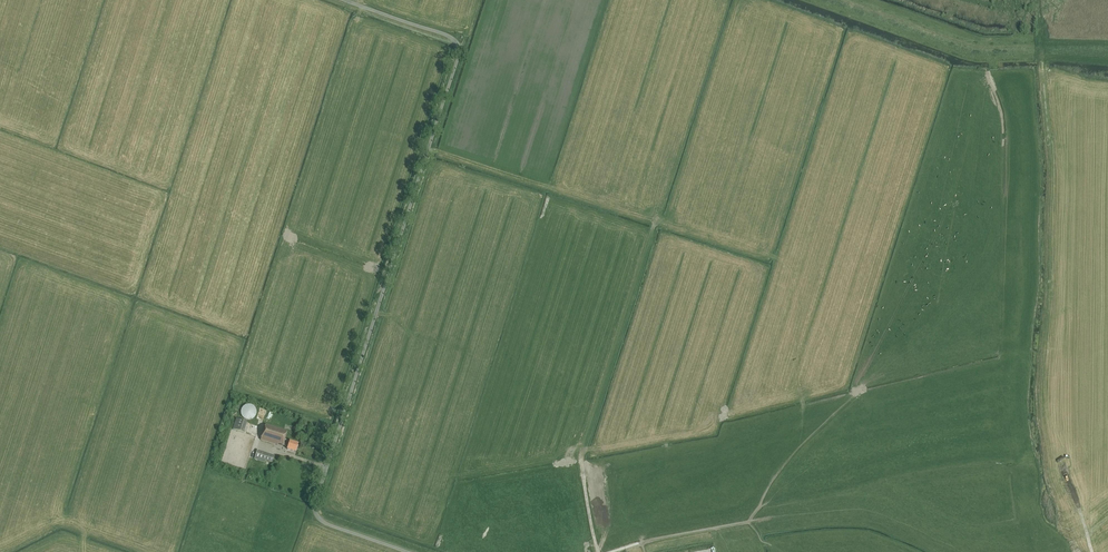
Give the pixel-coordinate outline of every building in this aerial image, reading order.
[(248,421),(251,421),(254,420),(256,417),(257,415),(256,411),(255,409),(253,407),(250,406),(247,406),(244,407),(242,410),(241,413),(241,416),(242,418),(245,420),(248,421)] [(243,432),(247,422),(236,419),(233,429),(243,432)] [(283,445),(288,447),(287,449),(296,452),(298,444),(285,440),(287,431),(266,425),(261,440),(278,445),(278,444),(283,446),(283,445)] [(254,459),(264,463),(265,461),(272,463),(274,456),(257,450),(254,459)]
